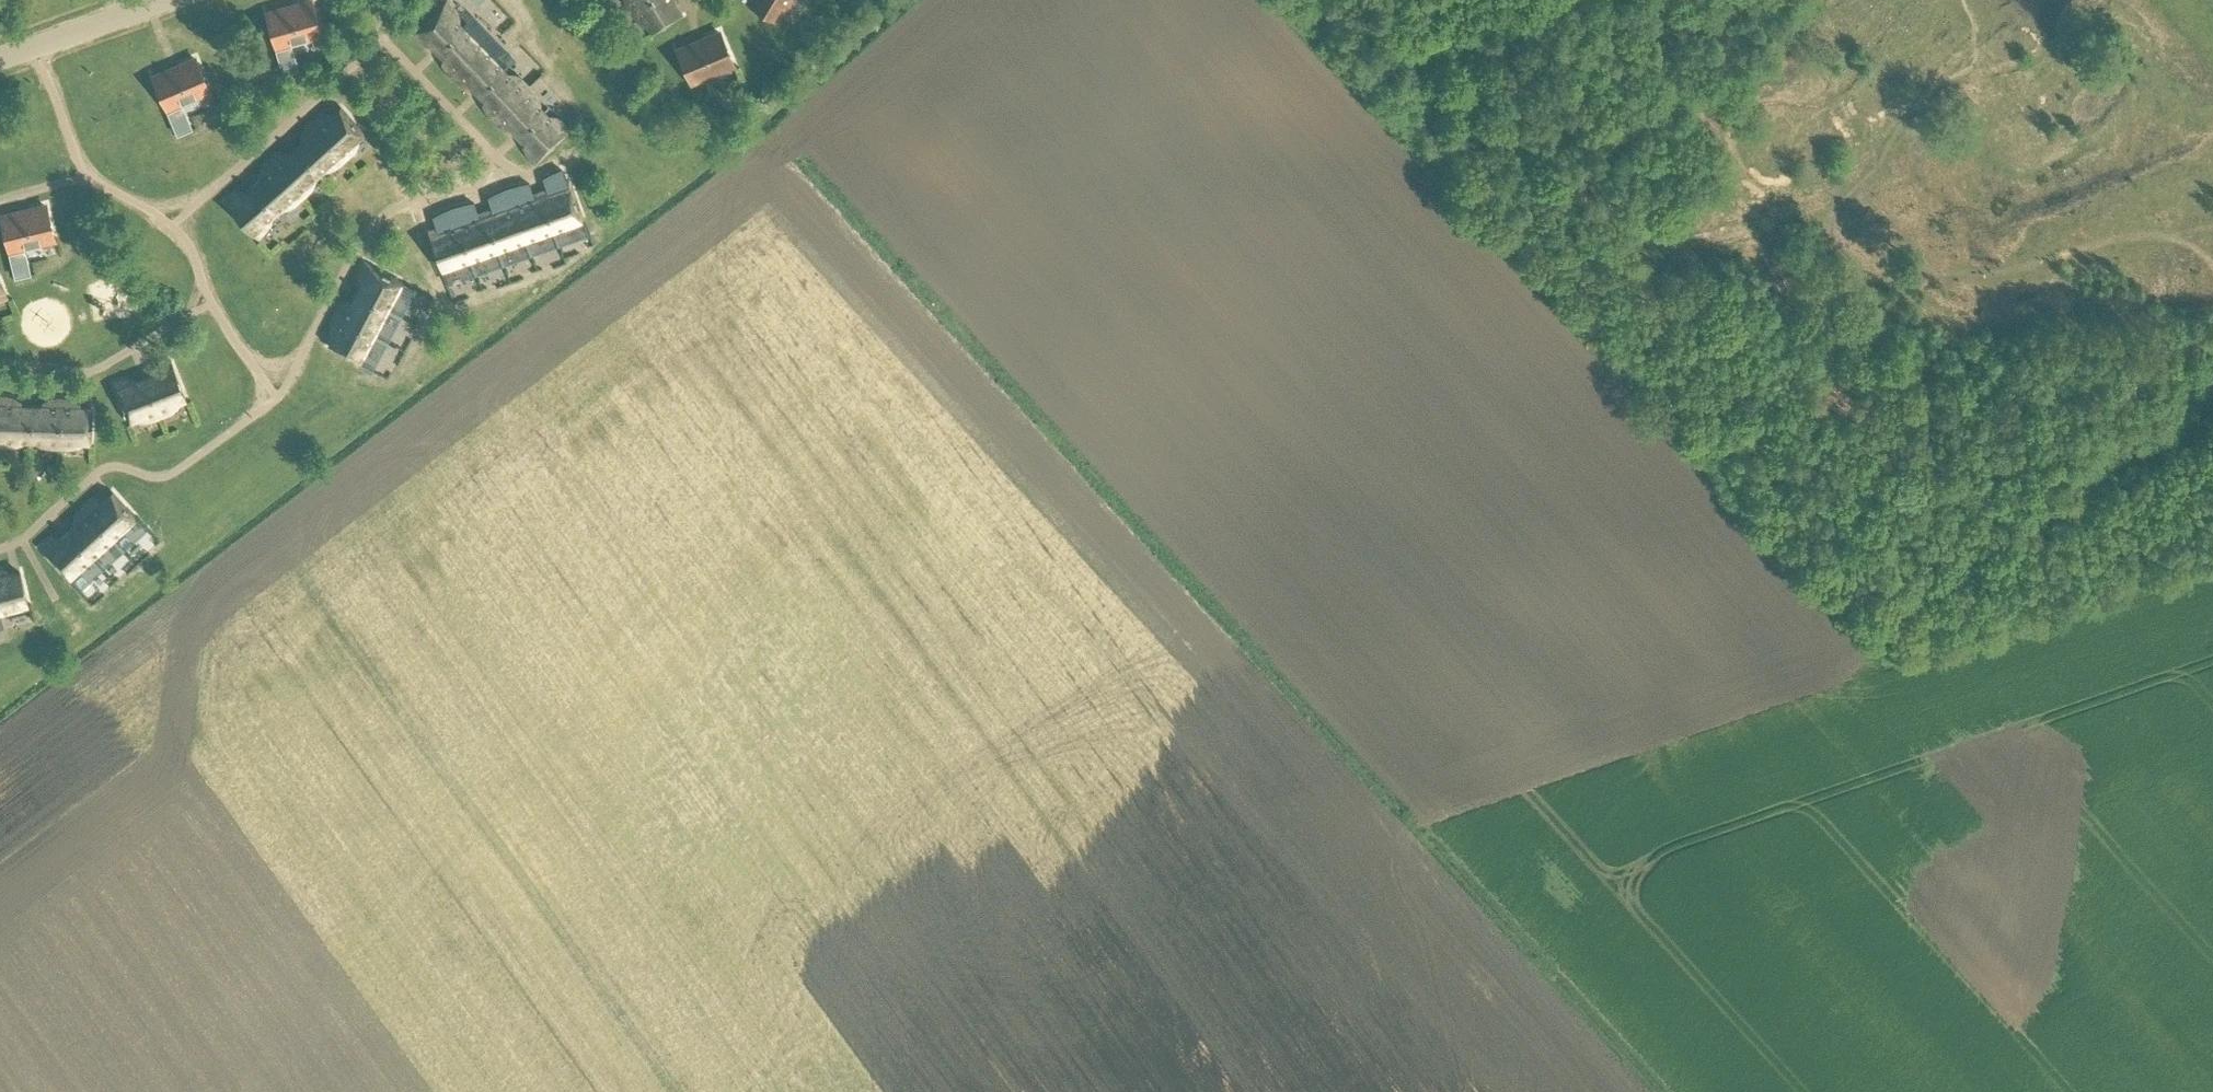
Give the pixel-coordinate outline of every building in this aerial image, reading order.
[(535,159),(536,160),(571,126),(570,125),(564,130),(545,110),(551,105),(550,104),(544,109),(525,89),(531,84),(530,83),(524,88),(505,68),(510,63),(509,62),(504,67),(484,47),(490,42),(489,41),(483,46),(464,26),(470,20),(469,19),(463,25),(444,5),(449,0),(447,0),(413,32),(414,33),(418,36),(422,39),(426,42),(430,38),(439,48),(436,51),(437,52),(440,49),(450,59),(446,62),(448,66),(450,69),(452,72),(454,75),(457,78),(460,80),(463,82),(467,84),(470,80),(480,90),(477,93),(477,94),(481,91),(490,101),(487,105),(488,108),(490,111),(493,114),(495,117),(498,120),(501,122),(504,124),(507,126),(511,122),(521,132),(517,135),(518,136),(521,133),(531,143),(527,147),(529,151),(532,155),(535,159)] [(636,4),(629,9),(630,10),(637,6),(652,31),(680,13),(672,0),(633,0),(636,4)] [(788,0),(750,0),(749,2),(777,19),(788,0)] [(277,45),(321,32),(313,1),(268,14),(277,45)] [(690,81),(733,63),(721,33),(678,51),(690,81)] [(274,60),(322,50),(320,41),(272,51),(274,60)] [(166,107),(209,89),(196,59),(154,77),(166,107)] [(245,199),(241,195),(237,197),(233,199),(229,202),(228,203),(261,239),(262,238),(256,232),(277,214),(282,220),(283,219),(278,213),(299,194),(304,200),(305,199),(300,193),(320,174),(326,180),(327,179),(321,173),(342,155),(347,161),(348,160),(343,154),(365,134),(342,110),(331,120),(328,116),(324,118),(321,120),(318,122),(315,124),(312,127),(310,130),(307,133),(306,136),(309,140),(299,149),(296,146),(295,147),(298,150),(288,159),(284,156),(281,157),(278,159),(275,161),(272,163),(269,166),(266,169),(264,172),(262,175),(266,179),(256,189),(253,185),(252,186),(255,190),(245,199)] [(529,203),(528,198),(524,198),(520,199),(516,200),(513,201),(509,202),(506,204),(503,206),(500,208),(501,213),(488,218),(487,213),(486,214),(487,218),(474,223),(472,218),(469,218),(465,218),(461,219),(458,220),(454,221),(451,223),(447,225),(444,227),(446,232),(432,237),(446,276),(447,276),(444,268),(470,259),(473,266),(474,266),(472,258),(498,249),(501,257),(502,256),(499,249),(526,239),(528,247),(530,246),(527,239),(553,230),(556,237),(557,237),(555,229),(582,219),(569,181),(567,181),(563,183),(559,186),(555,189),(557,194),(544,198),(542,194),(541,194),(542,199),(529,203)] [(9,248),(54,238),(47,206),(2,217),(9,248)] [(328,336),(325,340),(325,342),(368,364),(369,363),(362,359),(374,334),(382,338),(382,337),(375,333),(388,308),(395,312),(395,310),(388,307),(402,281),(372,266),(365,279),(361,277),(358,280),(355,283),(353,286),(351,289),(350,292),(349,296),(348,300),(347,303),(352,306),(346,318),(342,316),(341,317),(345,319),(339,332),(334,329),(331,333),(328,336)] [(120,381),(117,382),(115,383),(131,421),(158,410),(161,418),(162,417),(159,410),(187,399),(171,361),(166,364),(162,366),(158,369),(160,374),(147,379),(145,375),(144,375),(146,380),(133,385),(131,380),(128,380),(124,381),(120,381)] [(45,402),(45,408),(31,407),(31,403),(30,402),(30,407),(16,407),(16,401),(13,400),(9,399),(5,399),(2,398),(0,398),(0,447),(1,447),(1,439),(29,440),(29,448),(30,448),(30,440),(58,441),(58,449),(59,449),(59,441),(89,442),(90,409),(75,409),(75,403),(71,402),(68,401),(64,400),(60,400),(56,400),(52,401),(49,401),(45,402)] [(47,544),(43,547),(42,548),(76,584),(77,583),(71,577),(92,558),(97,564),(98,563),(93,557),(113,538),(119,544),(120,543),(114,537),(136,517),(113,493),(102,503),(98,499),(95,501),(92,503),(89,505),(86,507),(83,510),(81,513),(79,516),(77,520),(80,524),(70,533),(67,529),(66,530),(69,534),(59,543),(56,539),(51,541),(47,544)] [(28,604),(20,572),(5,576),(4,571),(0,570),(0,611),(28,604)]
